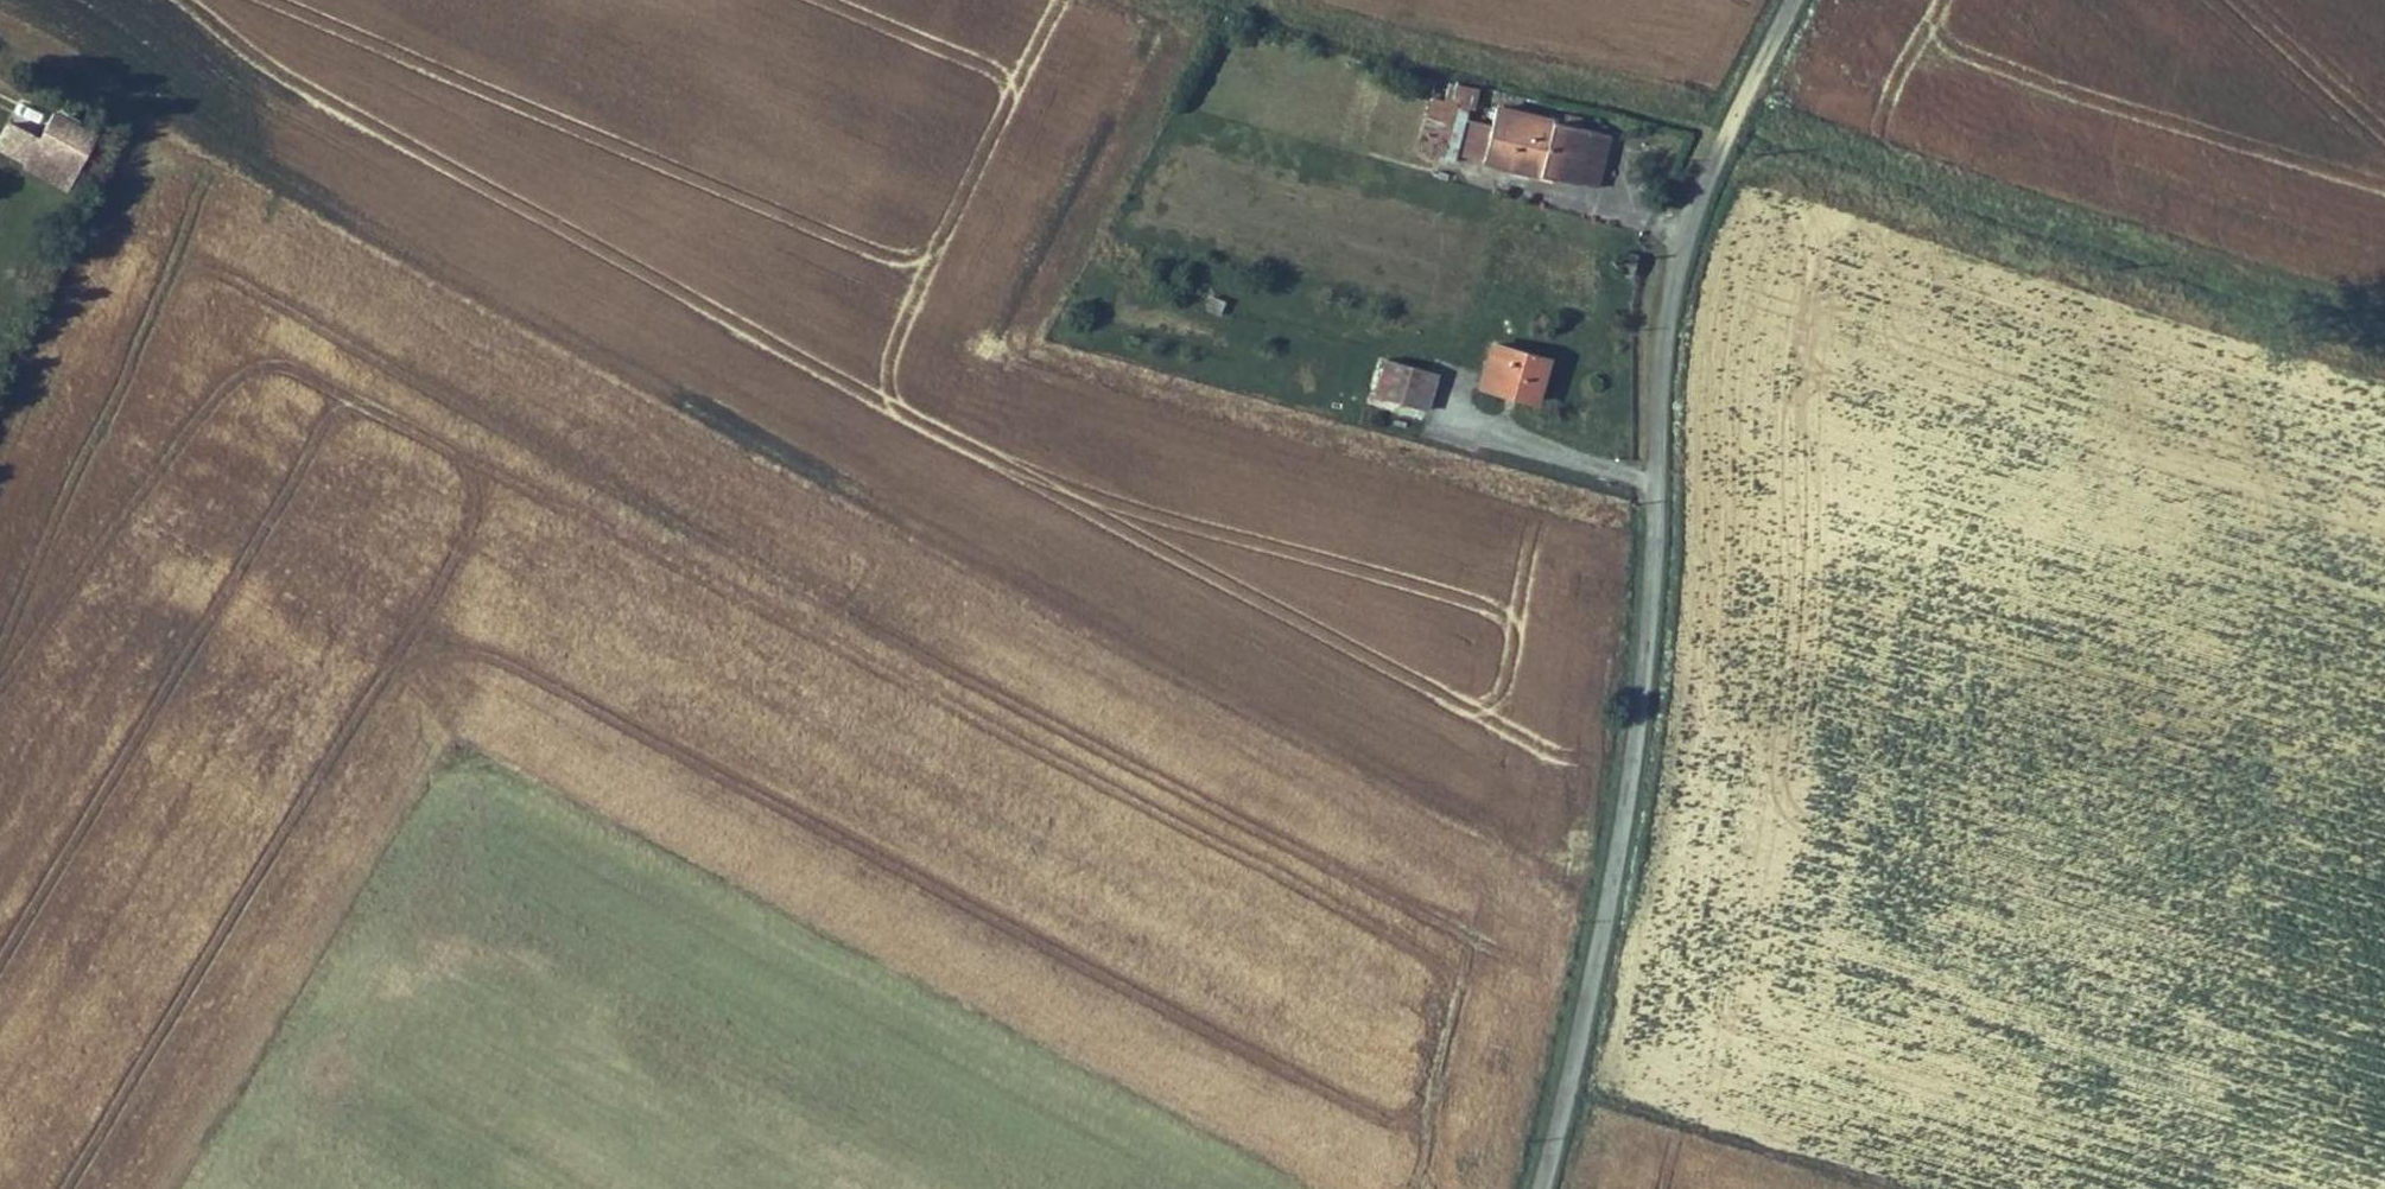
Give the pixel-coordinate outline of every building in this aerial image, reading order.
[(1441,68),(1429,115),(1457,122),(1468,77),(1488,83),(1493,63),(1459,54),(1454,71),(1441,68)] [(1510,75),(1494,129),(1609,162),(1618,132),(1598,126),(1605,102),(1591,98),(1593,90),(1577,86),(1575,94),(1510,75)] [(99,128),(56,107),(43,134),(10,117),(0,137),(0,149),(28,163),(26,167),(69,188),(99,128)] [(1510,316),(1497,359),(1548,375),(1562,331),(1510,316)] [(1448,363),(1396,349),(1391,370),(1443,383),(1448,363)]
